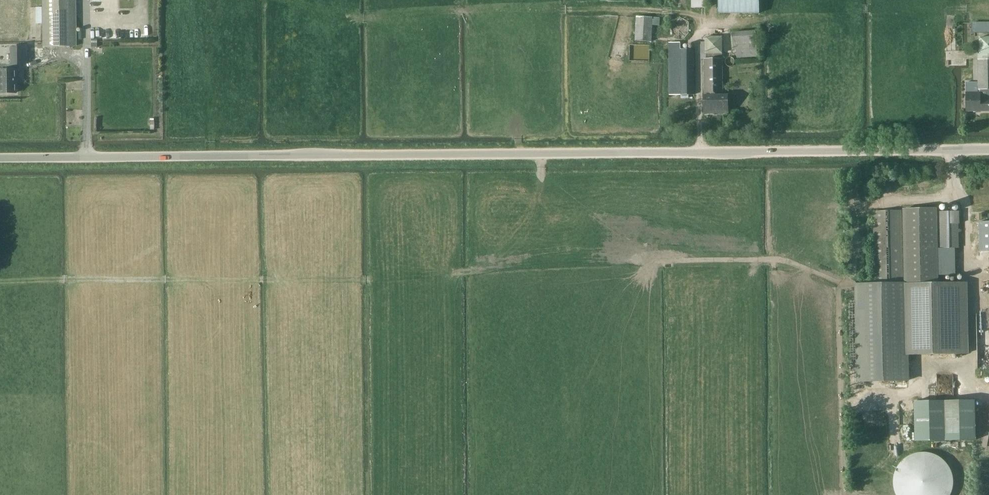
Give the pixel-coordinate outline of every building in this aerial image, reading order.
[(76,46),(75,0),(42,0),(43,46),(76,46)] [(759,0),(719,0),(719,13),(759,13),(759,0)] [(680,38),(690,33),(689,22),(680,16),(670,22),(670,32),(680,38)] [(660,26),(660,18),(637,17),(636,40),(652,41),(653,25),(660,26)] [(618,30),(633,31),(634,21),(619,20),(618,30)] [(988,32),(988,22),(972,22),(972,32),(988,32)] [(755,56),(754,48),(757,48),(756,31),(732,32),(733,50),(737,49),(737,57),(755,56)] [(980,35),(980,53),(988,53),(988,35),(980,35)] [(723,37),(702,37),(702,53),(724,53),(723,37)] [(669,95),(694,95),(694,48),(681,48),(681,42),(669,42),(669,95)] [(6,70),(0,70),(0,93),(16,92),(15,64),(23,64),(23,47),(11,47),(11,65),(6,65),(6,70)] [(705,94),(704,94),(704,113),(729,113),(729,94),(723,94),(723,59),(704,59),(705,94)] [(982,111),(988,111),(988,59),(978,59),(978,82),(981,82),(982,111)] [(981,82),(978,82),(966,82),(966,111),(982,111),(981,82)] [(937,248),(959,247),(958,206),(952,206),(952,211),(937,212),(937,248)] [(937,248),(937,212),(937,208),(904,209),(905,283),(938,283),(937,248)] [(902,211),(882,211),(874,211),(875,283),(903,283),(902,211)] [(988,257),(988,222),(971,222),(972,258),(988,257)] [(905,283),(906,354),(965,353),(964,282),(938,283),(905,283)] [(875,283),(854,284),(856,381),(906,380),(906,354),(905,283),(875,283)] [(914,440),(975,439),(974,400),(914,401),(914,440)] [(897,489),(899,494),(952,494),(952,476),(943,452),(920,452),(897,460),(897,489)]
